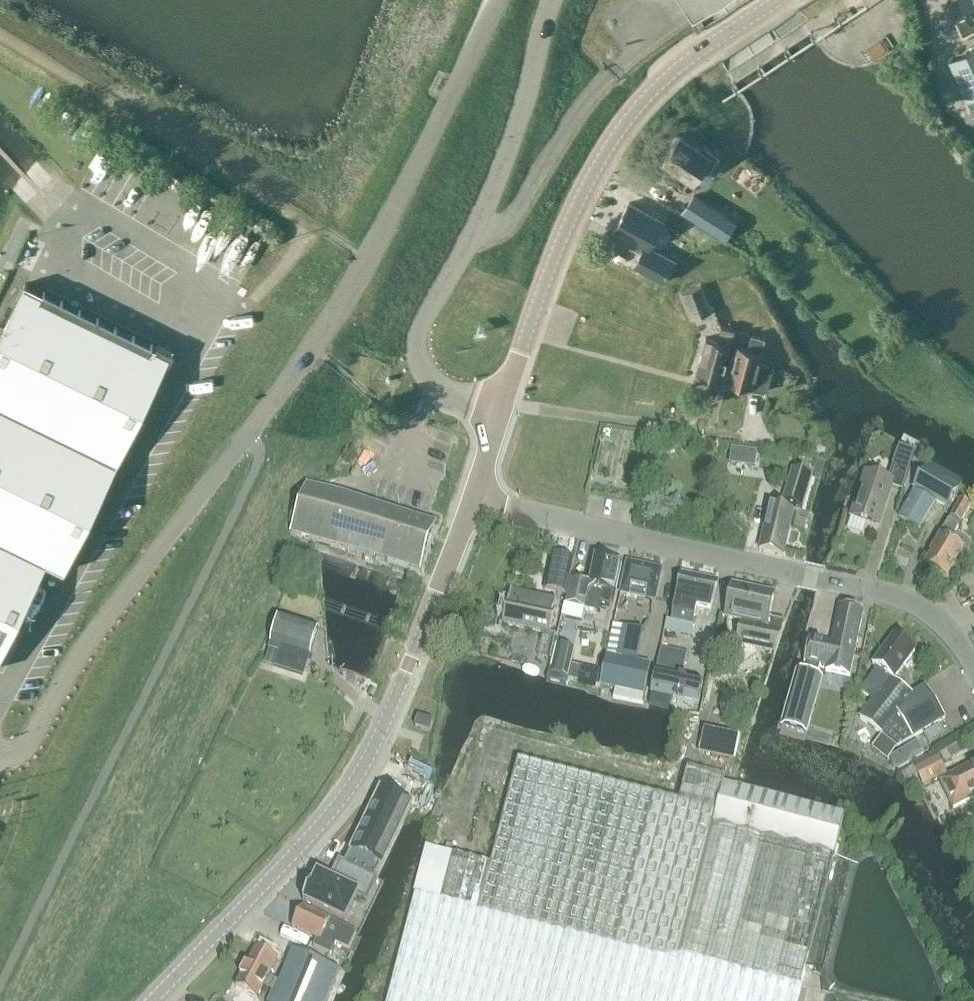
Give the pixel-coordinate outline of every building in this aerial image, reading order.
[(693,14),(714,0),(684,0),(693,14)] [(955,21),(962,35),(973,30),(973,0),(962,0),(969,15),(955,21)] [(949,59),(965,98),(973,95),(973,48),(949,59)] [(709,172),(720,155),(704,145),(701,149),(680,135),(662,161),(692,181),(702,167),(709,172)] [(699,223),(711,206),(694,195),(682,212),(699,223)] [(628,203),(612,232),(642,249),(633,266),(662,283),(674,262),(649,248),(663,222),(628,203)] [(724,236),(734,221),(713,207),(703,222),(724,236)] [(0,335),(0,658),(46,563),(64,572),(160,376),(163,378),(174,354),(158,345),(156,348),(25,284),(0,335)] [(693,318),(711,311),(701,285),(683,293),(693,318)] [(721,379),(734,330),(721,327),(717,341),(705,337),(696,372),(721,379)] [(767,391),(774,367),(758,363),(765,339),(752,335),(748,349),(736,346),(727,380),(767,391)] [(901,491),(914,452),(899,447),(888,480),(865,473),(851,517),(879,527),(891,488),(901,491)] [(802,509),(812,475),(793,469),(783,503),(802,509)] [(958,489),(923,469),(912,488),(914,489),(898,516),(919,528),(935,501),(947,507),(958,489)] [(307,483),(292,532),(348,551),(349,548),(367,554),(365,560),(372,562),(374,556),(419,571),(433,527),(363,504),(364,502),(307,483)] [(932,554),(924,566),(946,579),(962,550),(966,552),(970,545),(953,535),(970,507),(960,501),(930,552),(932,554)] [(783,555),(793,512),(769,506),(759,549),(783,555)] [(798,518),(796,529),(805,531),(807,520),(798,518)] [(573,559),(551,555),(544,590),(565,595),(573,559)] [(571,581),(566,604),(599,612),(603,596),(613,598),(614,591),(621,561),(594,555),(587,584),(571,581)] [(654,601),(661,569),(627,562),(620,593),(654,601)] [(710,612),(717,581),(681,574),(671,621),(692,625),(696,610),(710,612)] [(725,618),(741,621),(736,644),(774,652),(784,622),(768,618),(773,593),(732,584),(725,618)] [(550,658),(554,640),(548,638),(555,601),(510,591),(503,625),(543,633),(543,637),(539,656),(550,658)] [(862,612),(838,607),(831,643),(809,638),(804,664),(825,668),(825,671),(849,676),(862,612)] [(279,616),(270,643),(281,647),(273,673),(297,682),(306,655),(309,656),(318,629),(279,616)] [(891,751),(945,719),(925,687),(912,695),(892,680),(914,651),(894,636),(872,665),(877,668),(860,691),(873,700),(860,718),(881,735),(891,751)] [(557,646),(550,676),(567,680),(574,650),(557,646)] [(661,648),(658,662),(648,705),(681,712),(683,701),(697,704),(702,683),(680,678),(685,654),(661,648)] [(606,656),(600,686),(615,689),(613,700),(642,706),(651,666),(606,656)] [(797,673),(782,728),(806,735),(822,680),(797,673)] [(707,709),(722,711),(723,692),(709,691),(707,709)] [(429,732),(433,722),(418,717),(415,727),(429,732)] [(832,861),(844,814),(723,783),(724,779),(686,769),(678,801),(517,758),(489,864),(451,855),(439,900),(415,894),(387,1000),(797,1000),(832,861)] [(923,785),(945,773),(937,759),(915,771),(923,785)] [(973,798),(973,764),(939,782),(953,809),(973,798)] [(380,791),(346,864),(373,876),(407,804),(380,791)] [(489,849),(498,804),(460,796),(457,808),(472,812),(465,844),(489,849)] [(316,877),(304,901),(343,920),(355,895),(364,900),(373,880),(338,863),(329,883),(316,877)] [(350,945),(355,933),(301,908),(291,928),(316,940),(313,947),(330,955),(338,939),(350,945)] [(268,976),(277,960),(254,949),(234,986),(256,998),(262,988),(274,995),(271,1000),(326,1000),(339,970),(292,950),(279,982),(268,976)]
